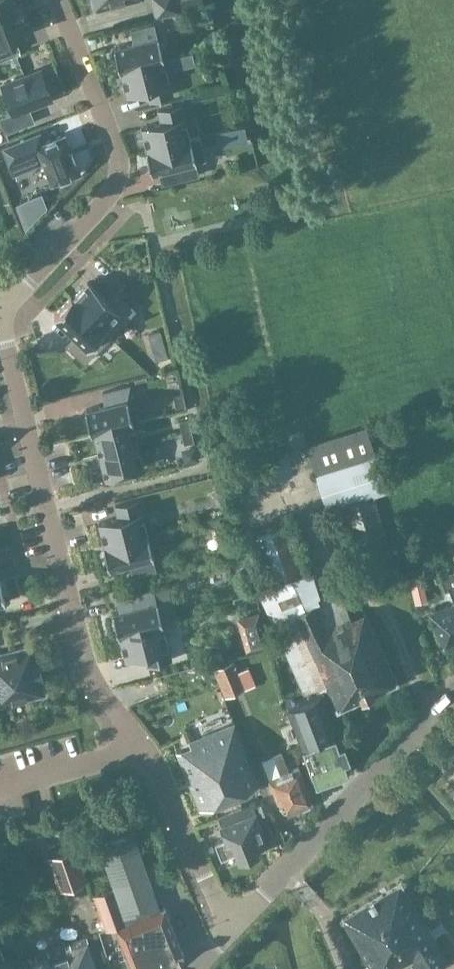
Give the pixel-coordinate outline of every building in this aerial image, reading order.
[(19,49),(14,36),(25,32),(19,17),(23,16),(19,4),(15,6),(13,0),(0,0),(0,56),(19,49)] [(94,10),(131,0),(91,0),(94,10)] [(176,0),(151,0),(156,17),(179,11),(176,0)] [(134,42),(113,47),(119,69),(163,58),(158,36),(157,36),(154,24),(131,30),(134,42)] [(194,47),(206,44),(203,30),(190,33),(194,47)] [(172,94),(163,58),(119,69),(119,71),(121,71),(126,93),(145,88),(149,100),(172,94)] [(16,112),(0,118),(0,120),(5,133),(35,122),(31,109),(54,100),(41,65),(4,80),(16,112)] [(141,127),(147,149),(147,150),(190,139),(190,138),(181,104),(158,110),(161,122),(141,127)] [(243,128),(232,131),(235,143),(246,140),(243,128)] [(78,173),(63,134),(42,142),(39,132),(1,147),(8,164),(38,152),(50,184),(78,173)] [(200,136),(190,138),(190,139),(147,150),(147,149),(146,150),(151,173),(162,171),(164,181),(161,182),(161,184),(198,175),(195,162),(206,159),(200,136)] [(87,282),(72,298),(71,299),(110,336),(126,319),(135,310),(116,292),(108,301),(87,282)] [(71,297),(53,315),(75,335),(66,344),(84,362),(93,352),(94,353),(110,336),(71,299),(72,298),(71,297)] [(102,392),(105,405),(84,410),(90,434),(94,433),(93,432),(132,422),(133,423),(138,421),(129,386),(102,392)] [(185,405),(183,393),(173,396),(175,407),(185,405)] [(171,416),(172,440),(179,439),(178,415),(171,416)] [(191,431),(188,418),(179,421),(181,433),(191,431)] [(93,432),(94,433),(99,454),(138,444),(133,423),(132,422),(93,432)] [(374,457),(364,426),(306,444),(316,475),(327,511),(342,506),(366,579),(397,569),(373,496),(387,491),(376,456),(374,457)] [(194,442),(191,431),(181,433),(184,444),(194,442)] [(144,467),(138,444),(99,454),(105,477),(144,467)] [(98,523),(104,545),(147,534),(138,499),(115,505),(117,518),(98,523)] [(309,572),(294,528),(288,530),(287,528),(252,540),(267,586),(258,589),(304,692),(319,685),(321,689),(327,686),(338,708),(397,681),(365,612),(351,618),(337,587),(319,595),(312,571),(309,572)] [(156,570),(147,534),(104,545),(103,545),(109,568),(129,563),(132,575),(156,570)] [(214,570),(198,570),(199,586),(214,585),(214,570)] [(440,578),(445,589),(448,588),(453,602),(453,572),(440,578)] [(427,601),(422,575),(410,578),(416,603),(427,601)] [(118,636),(119,636),(162,625),(156,601),(155,601),(152,589),(116,598),(116,600),(118,599),(121,610),(112,612),(118,636)] [(443,646),(453,641),(453,603),(436,610),(435,608),(428,610),(443,646)] [(258,612),(245,615),(254,647),(267,644),(258,612)] [(171,659),(162,625),(119,636),(125,658),(144,653),(147,665),(171,659)] [(0,653),(0,705),(45,693),(33,645),(0,653)] [(233,661),(214,668),(225,695),(243,687),(233,661)] [(353,769),(344,743),(338,745),(320,695),(289,707),(316,783),(353,769)] [(179,759),(200,809),(259,785),(234,723),(188,741),(190,746),(193,753),(179,759)] [(280,753),(252,764),(266,797),(274,794),(277,802),(283,799),(288,810),(297,806),(300,808),(310,803),(310,800),(312,799),(310,795),(313,793),(309,785),(306,786),(298,766),(287,771),(280,753)] [(261,800),(255,802),(258,810),(264,808),(261,800)] [(262,827),(252,804),(233,812),(236,820),(221,826),(227,839),(221,842),(226,855),(236,851),(239,858),(257,850),(255,846),(265,842),(259,828),(262,827)] [(90,816),(114,887),(124,884),(131,903),(155,895),(134,832),(125,834),(115,809),(90,816)] [(86,879),(75,847),(48,857),(60,888),(86,879)] [(418,968),(435,968),(446,962),(400,883),(341,918),(372,968),(386,968),(390,967),(391,968),(394,968),(412,959),(418,968)] [(94,894),(106,930),(115,926),(132,968),(171,968),(181,961),(182,953),(164,907),(159,909),(155,895),(131,903),(124,884),(114,887),(94,894)] [(86,938),(29,958),(33,968),(97,968),(86,938)] [(11,957),(4,959),(0,946),(0,968),(15,968),(11,957)]
